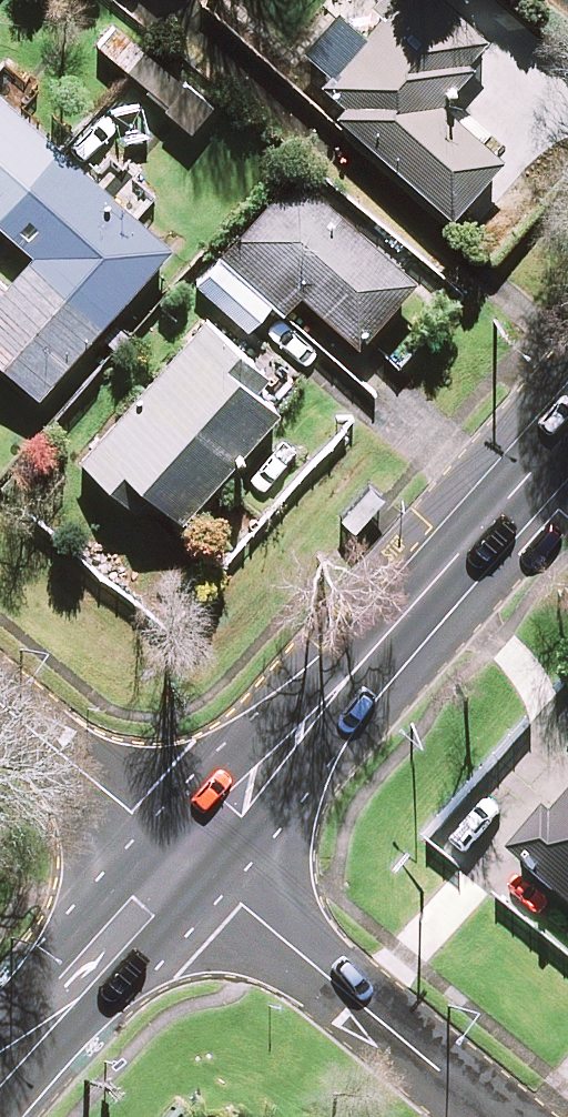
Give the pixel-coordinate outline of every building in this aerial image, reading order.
[(321,0),(226,0),(211,16),(309,101),(324,84),(348,105),(339,116),(451,213),(500,156),(437,101),(488,42),(440,0),(379,0),(373,7),(364,0),(322,0),(321,0)] [(116,24),(93,50),(187,132),(210,105),(116,24)] [(0,97),(0,225),(33,255),(0,292),(0,361),(37,394),(168,245),(0,97)] [(413,280),(294,174),(223,255),(284,309),(299,292),(357,343),(413,280)] [(264,374),(212,327),(198,342),(191,336),(81,459),(134,507),(149,491),(180,519),(278,410),(253,387),(264,374)] [(522,868),(567,907),(567,815),(522,868)]
